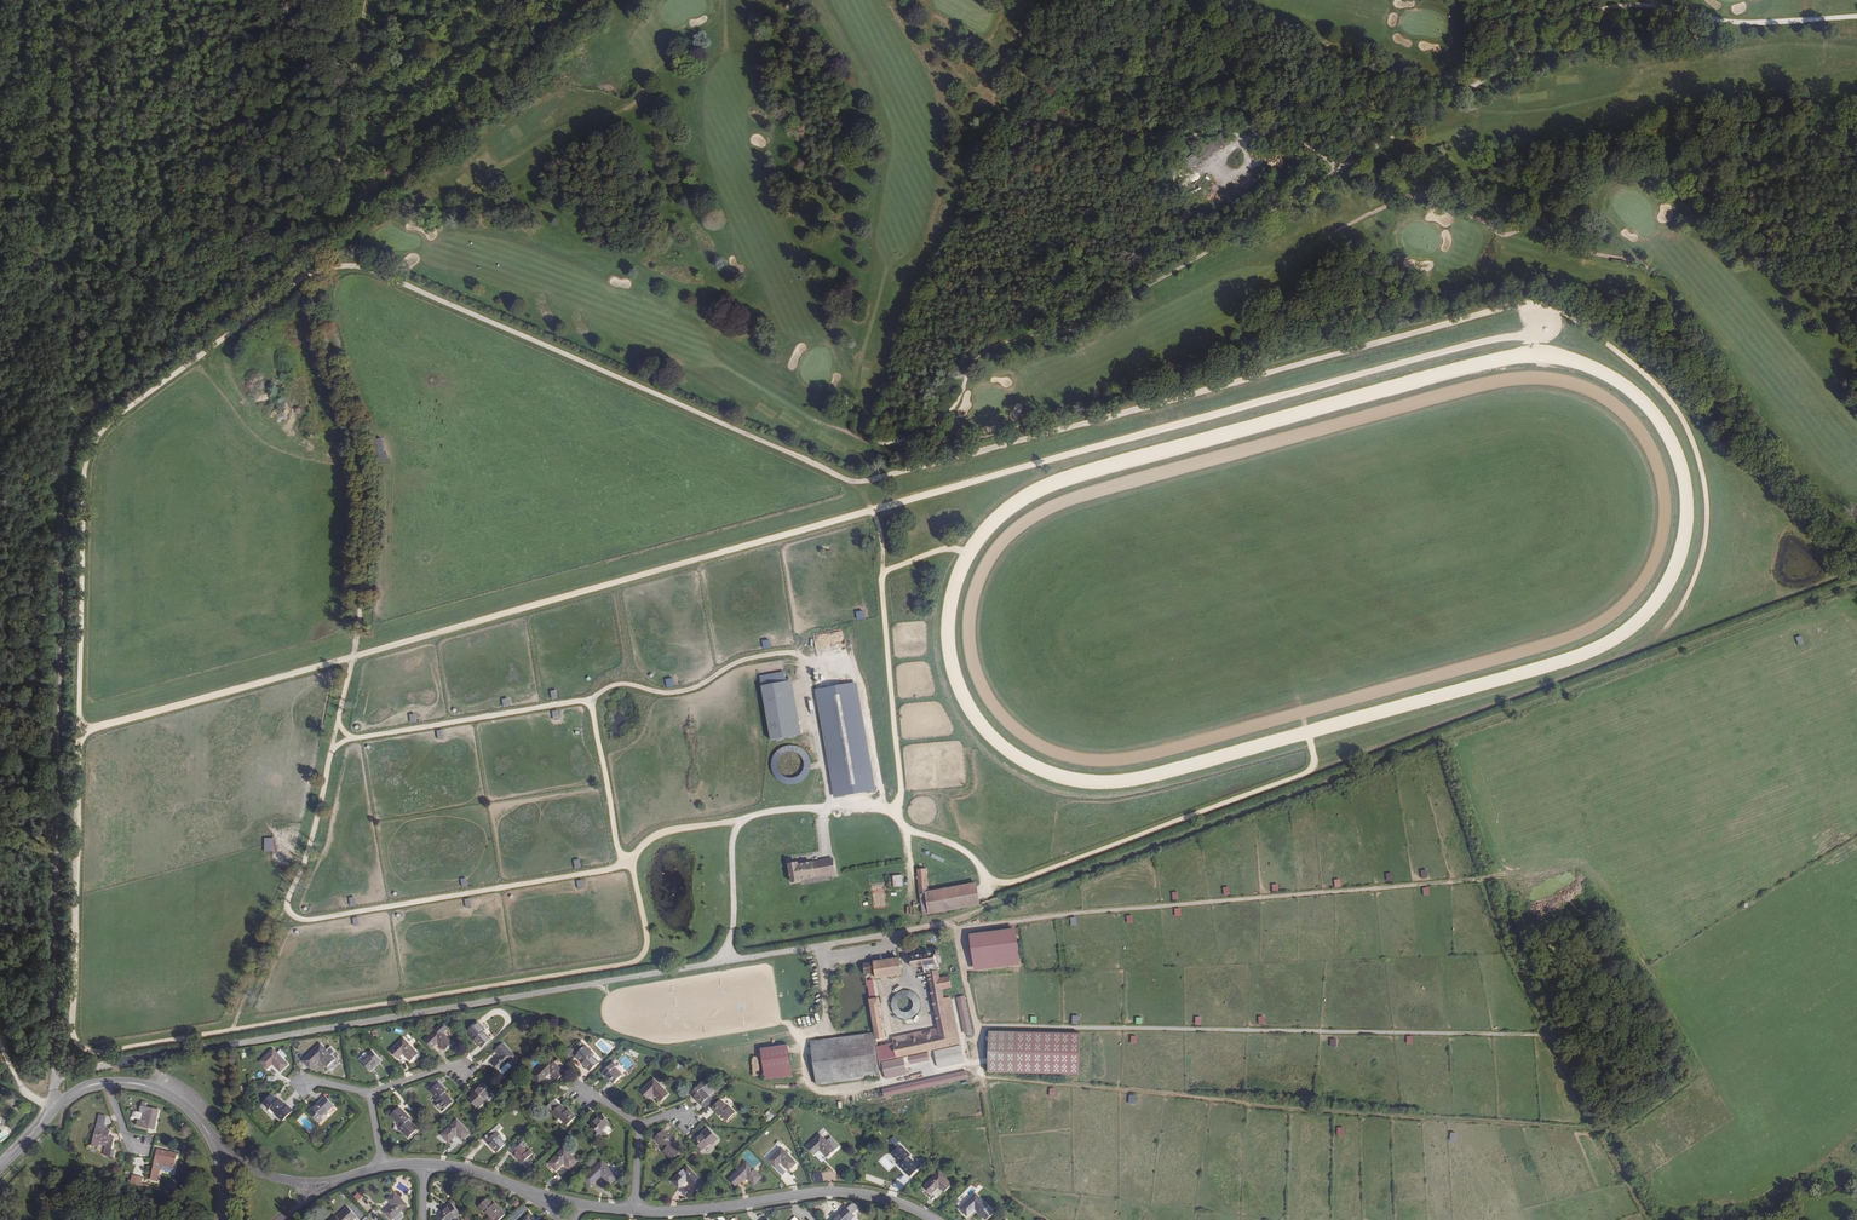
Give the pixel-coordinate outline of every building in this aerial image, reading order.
[(1189,169),(1229,142),(1223,134),(1184,161),(1189,169)] [(862,610),(855,611),(856,620),(864,619),(862,610)] [(1801,635),(1795,637),(1798,645),(1804,644),(1801,635)] [(799,736),(792,680),(785,681),(784,672),(759,675),(767,740),(799,736)] [(816,690),(834,798),(876,791),(858,683),(816,690)] [(786,786),(814,772),(799,743),(786,750),(788,754),(782,757),(784,760),(775,765),(786,786)] [(265,838),(265,851),(274,851),(274,838),(265,838)] [(811,867),(832,862),(832,861),(797,868),(796,866),(788,868),(791,886),(795,885),(800,884),(800,883),(814,880),(811,867)] [(832,877),(835,876),(832,862),(811,867),(814,880),(831,876),(832,877)] [(925,871),(917,872),(919,897),(928,896),(925,871)] [(892,887),(902,886),(901,875),(891,876),(892,887)] [(956,891),(930,895),(930,896),(918,897),(920,916),(959,911),(979,905),(973,884),(956,891)] [(1015,929),(968,933),(972,971),(1018,966),(1015,929)] [(911,959),(912,970),(924,969),(939,966),(937,959),(941,959),(939,952),(933,953),(933,955),(911,959)] [(900,961),(895,962),(864,967),(865,976),(875,975),(876,980),(903,975),(900,961)] [(930,1053),(962,1046),(953,1000),(945,1002),(944,993),(954,991),(951,978),(941,980),(939,966),(924,969),(926,976),(929,976),(940,1030),(932,1032),(932,1034),(925,1035),(925,1033),(893,1040),(894,1046),(877,1049),(880,1063),(930,1053)] [(922,998),(898,989),(888,1013),(912,1022),(922,998)] [(972,1033),(964,996),(956,997),(963,1034),(972,1033)] [(870,1002),(871,1011),(875,1034),(877,1042),(886,1041),(879,1000),(870,1002)] [(477,1022),(468,1030),(474,1036),(477,1039),(475,1041),(482,1048),(490,1040),(483,1033),(485,1031),(477,1022)] [(445,1050),(452,1043),(438,1028),(425,1040),(433,1048),(438,1043),(445,1050)] [(877,1042),(875,1034),(805,1046),(813,1090),(882,1078),(880,1063),(877,1049),(877,1042)] [(1020,1037),(992,1036),(990,1074),(1017,1076),(1020,1037)] [(418,1054),(404,1039),(391,1051),(398,1059),(403,1054),(411,1061),(418,1054)] [(581,1058),(584,1062),(582,1064),(589,1071),(598,1063),(591,1056),(593,1054),(585,1046),(581,1042),(571,1051),(570,1049),(563,1056),(569,1063),(576,1057),(579,1060),(581,1058)] [(326,1050),(320,1044),(303,1061),(310,1069),(320,1060),(327,1067),(335,1060),(331,1055),(335,1052),(330,1047),(326,1050)] [(492,1063),(499,1071),(500,1071),(503,1074),(512,1066),(508,1062),(514,1056),(502,1044),(495,1051),(500,1056),(492,1063)] [(787,1046),(760,1049),(764,1081),(791,1077),(787,1046)] [(963,1048),(936,1053),(939,1069),(966,1064),(963,1048)] [(276,1053),(273,1049),(260,1062),(267,1069),(273,1064),(280,1072),(288,1065),(284,1060),(276,1053)] [(280,1049),(276,1053),(284,1060),(287,1057),(280,1049)] [(368,1054),(370,1056),(362,1063),(370,1071),(378,1064),(376,1062),(379,1059),(371,1051),(368,1054)] [(743,1072),(743,1075),(760,1075),(759,1054),(735,1055),(736,1073),(743,1072)] [(929,1054),(910,1058),(911,1063),(930,1060),(929,1054)] [(555,1063),(550,1058),(531,1076),(538,1084),(544,1079),(549,1073),(557,1080),(564,1073),(560,1068),(563,1065),(558,1060),(555,1063)] [(905,1059),(884,1063),(887,1079),(908,1075),(905,1059)] [(613,1084),(622,1076),(615,1069),(617,1067),(613,1063),(605,1071),(603,1073),(606,1076),(613,1084)] [(660,1102),(668,1094),(654,1079),(641,1091),(648,1099),(653,1094),(660,1102)] [(434,1082),(427,1088),(430,1091),(437,1085),(434,1082)] [(445,1091),(439,1084),(437,1085),(430,1091),(437,1099),(436,1100),(439,1103),(437,1106),(443,1112),(453,1103),(450,1100),(450,1099),(444,1093),(445,1091)] [(477,1108),(485,1101),(483,1100),(491,1092),(483,1084),(475,1091),(477,1093),(474,1096),(469,1100),(477,1108)] [(702,1105),(710,1097),(703,1090),(704,1088),(701,1084),(692,1092),(696,1096),(695,1098),(702,1105)] [(263,1102),(269,1109),(270,1108),(277,1115),(279,1114),(284,1120),(293,1112),(287,1107),(286,1108),(278,1100),(276,1102),(270,1095),(263,1102)] [(323,1119),(321,1117),(326,1113),(333,1106),(325,1097),(310,1112),(320,1123),(323,1119)] [(705,1109),(713,1101),(710,1097),(702,1105),(705,1109)] [(575,1118),(568,1110),(566,1112),(554,1100),(547,1107),(558,1119),(559,1118),(567,1126),(575,1118)] [(720,1100),(712,1108),(719,1116),(721,1114),(727,1121),(735,1113),(729,1107),(728,1108),(720,1100)] [(147,1103),(142,1101),(140,1112),(143,1113),(142,1120),(139,1119),(137,1126),(154,1130),(158,1110),(146,1107),(147,1103)] [(408,1120),(409,1119),(399,1108),(391,1116),(401,1126),(399,1128),(408,1137),(416,1130),(408,1120)] [(769,1121),(776,1114),(769,1109),(763,1116),(769,1121)] [(602,1130),(609,1123),(601,1115),(593,1122),(595,1124),(592,1127),(600,1135),(603,1132),(602,1130)] [(462,1140),(470,1133),(457,1120),(441,1135),(449,1142),(457,1135),(462,1140)] [(103,1130),(104,1125),(97,1124),(92,1146),(100,1147),(100,1144),(106,1145),(104,1155),(114,1157),(116,1151),(112,1150),(115,1138),(109,1137),(110,1131),(103,1130)] [(483,1139),(496,1153),(505,1145),(498,1137),(500,1135),(497,1132),(501,1128),(498,1125),(483,1139)] [(663,1131),(654,1138),(664,1149),(663,1151),(672,1160),(680,1153),(671,1143),(673,1141),(663,1131)] [(717,1138),(710,1131),(704,1137),(702,1135),(695,1142),(703,1150),(710,1143),(711,1145),(717,1138)] [(827,1142),(820,1135),(808,1147),(815,1154),(820,1150),(827,1157),(839,1146),(831,1137),(827,1142)] [(695,1142),(691,1145),(698,1153),(702,1150),(695,1142)] [(512,1153),(519,1160),(520,1158),(528,1167),(535,1160),(530,1156),(533,1154),(529,1150),(527,1152),(520,1145),(512,1153)] [(900,1166),(911,1177),(924,1164),(920,1161),(916,1165),(909,1158),(910,1157),(901,1147),(893,1155),(902,1164),(900,1166)] [(569,1169),(577,1161),(564,1148),(549,1163),(556,1171),(564,1163),(569,1169)] [(789,1171),(796,1164),(781,1148),(768,1161),(776,1168),(781,1163),(789,1171)] [(175,1167),(178,1154),(158,1149),(151,1180),(157,1181),(161,1164),(175,1167)] [(617,1177),(602,1162),(583,1179),(590,1187),(601,1176),(609,1184),(617,1177)] [(754,1185),(762,1177),(747,1163),(730,1179),(737,1187),(747,1177),(754,1185)] [(696,1191),(704,1184),(687,1166),(671,1181),(679,1189),(687,1181),(696,1191)] [(812,1175),(815,1182),(823,1179),(820,1171),(812,1175)] [(950,1198),(957,1191),(939,1172),(924,1186),(931,1194),(939,1187),(950,1198)] [(140,1187),(142,1179),(132,1176),(130,1185),(140,1187)] [(484,1189),(482,1192),(488,1198),(487,1199),(490,1203),(492,1201),(493,1200),(490,1197),(491,1196),(484,1189)] [(354,1196),(359,1201),(363,1197),(359,1192),(354,1196)] [(392,1219),(407,1206),(394,1192),(387,1199),(392,1205),(384,1212),(392,1219)] [(488,1219),(499,1219),(505,1214),(492,1201),(490,1203),(487,1199),(488,1198),(482,1192),(474,1200),(480,1207),(479,1207),(485,1213),(486,1212),(491,1217),(488,1219)] [(985,1219),(992,1212),(975,1194),(959,1209),(967,1216),(975,1209),(985,1219)] [(454,1202),(434,1219),(435,1219),(451,1219),(455,1216),(457,1218),(461,1214),(457,1210),(459,1208),(454,1202)] [(854,1216),(853,1214),(856,1211),(851,1205),(847,1209),(846,1208),(834,1219),(835,1219),(850,1219),(854,1216)] [(348,1208),(337,1218),(336,1216),(332,1219),(352,1219),(356,1216),(348,1208)]
